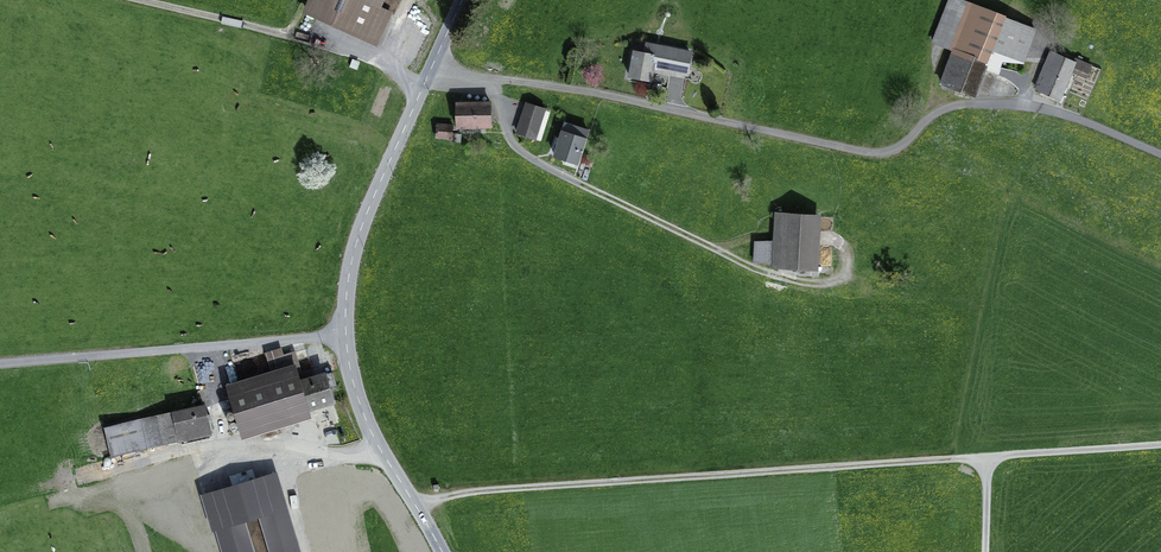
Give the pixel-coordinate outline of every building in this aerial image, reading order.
[(306,12),(376,44),(390,14),(376,8),(379,0),(312,0),(306,12)] [(1035,30),(1002,17),(1003,16),(961,0),(949,0),(934,41),(954,49),(941,82),(973,94),(983,71),(991,51),(1002,55),(1024,57),(1035,30)] [(658,70),(658,68),(686,73),(690,53),(646,45),(644,54),(634,52),(629,76),(651,81),(653,69),(658,70)] [(1001,67),(998,66),(1002,55),(991,51),(983,71),(997,76),(1001,67)] [(1071,72),(1085,78),(1091,66),(1074,58),(1073,62),(1051,52),(1035,87),(1059,98),(1071,72)] [(456,127),(490,127),(490,103),(456,103),(456,127)] [(527,104),(517,133),(535,138),(544,110),(527,104)] [(457,134),(452,134),(453,125),(437,124),(436,138),(452,139),(452,141),(457,141),(457,134)] [(574,166),(575,162),(578,163),(588,131),(565,124),(560,139),(556,138),(555,143),(558,145),(555,156),(566,160),(565,163),(574,166)] [(797,275),(812,275),(815,216),(776,214),(774,243),(773,264),(773,266),(797,267),(797,275)] [(754,263),(773,264),(774,243),(756,242),(754,263)] [(242,420),(244,427),(308,408),(300,382),(312,378),(309,370),(301,373),(295,352),(282,356),(280,348),(266,352),(271,371),(258,375),(261,385),(234,393),(239,411),(242,420)] [(337,388),(332,372),(312,378),(300,382),(308,408),(319,405),(323,415),(335,412),(328,390),(337,388)] [(180,440),(210,433),(204,406),(174,412),(180,440)] [(104,428),(111,455),(180,440),(174,412),(104,428)]
